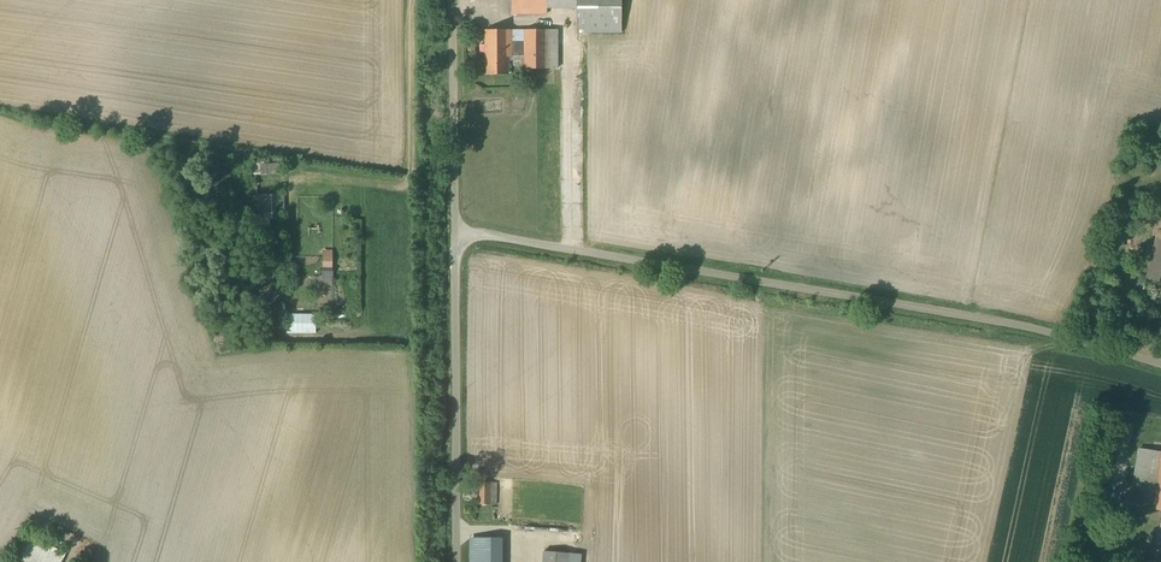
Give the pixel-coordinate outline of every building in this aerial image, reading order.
[(512,13),(547,13),(547,7),(547,0),(512,0),(512,13)] [(547,7),(577,7),(577,32),(622,32),(622,0),(547,0),(547,7)] [(546,29),(526,29),(526,40),(512,40),(512,29),(479,30),(479,40),(486,41),(486,50),(499,50),(499,53),(512,53),(512,56),(526,56),(526,68),(546,68),(546,30),(546,29)] [(557,30),(546,30),(546,68),(558,68),(558,67),(557,67),(557,30)] [(499,53),(499,50),(486,50),(486,74),(508,74),(508,56),(512,56),(512,53),(499,53)] [(1146,162),(1132,158),(1129,165),(1144,170),(1146,162)] [(1154,249),(1153,251),(1155,252),(1148,278),(1160,282),(1160,251),(1154,249)] [(1114,304),(1095,299),(1092,308),(1111,313),(1114,304)] [(1140,448),(1131,505),(1160,510),(1160,451),(1140,448)] [(492,482),(479,481),(479,504),(491,504),(492,482)] [(545,551),(544,561),(568,561),(569,553),(545,551)] [(19,552),(13,561),(38,561),(19,552)]
